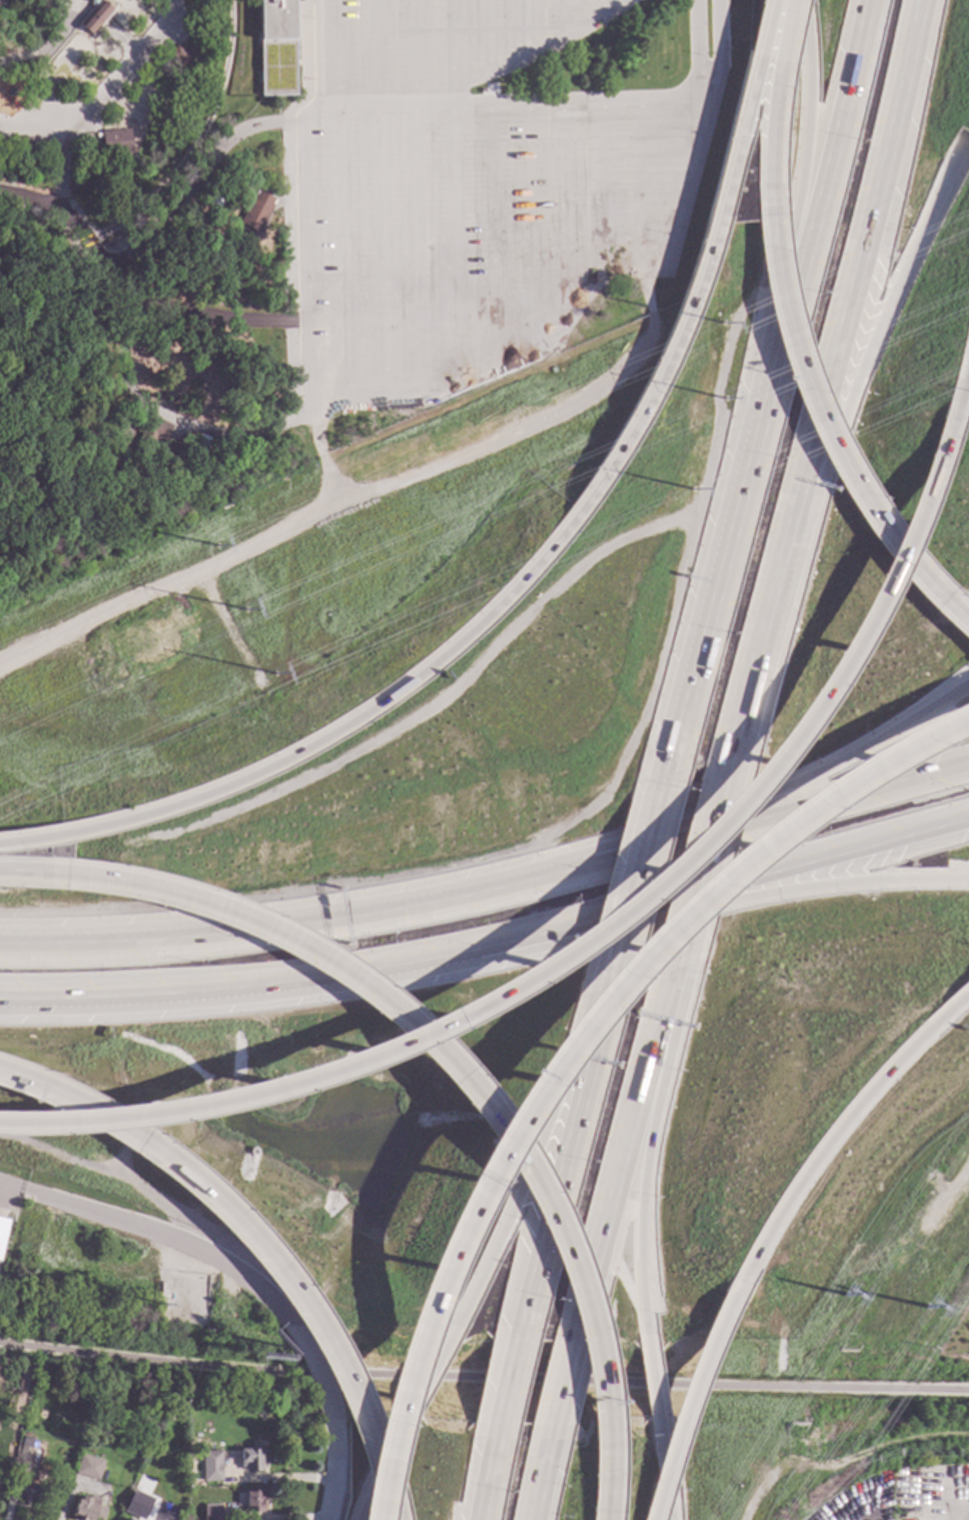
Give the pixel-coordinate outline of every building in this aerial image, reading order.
[(111,12),(105,19),(97,28),(90,36),(77,25),(98,0),(111,12)] [(261,96),(259,0),(294,0),(296,96),(261,96)] [(169,56),(176,47),(187,56),(181,65),(172,58),(169,56)] [(100,131),(128,129),(130,153),(127,153),(127,161),(113,162),(112,154),(102,155),(100,131)] [(275,200),(259,233),(240,224),(256,190),(275,200)] [(172,427),(160,448),(156,445),(150,456),(132,446),(139,433),(135,430),(145,411),(172,427)] [(71,492),(57,494),(54,480),(69,477),(71,492)] [(167,1283),(166,1297),(158,1297),(159,1282),(167,1283)] [(31,1438),(30,1445),(21,1443),(22,1436),(31,1438)] [(29,1449),(27,1464),(18,1462),(20,1447),(29,1449)] [(267,1451),(266,1465),(262,1464),(261,1473),(244,1472),(244,1467),(239,1467),(239,1450),(267,1451)] [(221,1481),(202,1482),(201,1452),(220,1451),(221,1481)] [(103,1462),(97,1481),(74,1474),(80,1455),(103,1462)] [(41,1486),(37,1504),(16,1500),(19,1482),(41,1486)] [(142,1490),(139,1496),(134,1494),(137,1488),(142,1490)] [(262,1512),(245,1512),(245,1490),(262,1490),(262,1512)] [(104,1508),(100,1519),(86,1519),(75,1519),(76,1516),(71,1515),(76,1499),(80,1500),(81,1496),(89,1499),(88,1503),(104,1508)] [(146,1502),(139,1518),(126,1512),(133,1496),(146,1502)] [(220,1505),(220,1519),(203,1519),(203,1505),(220,1505)]
